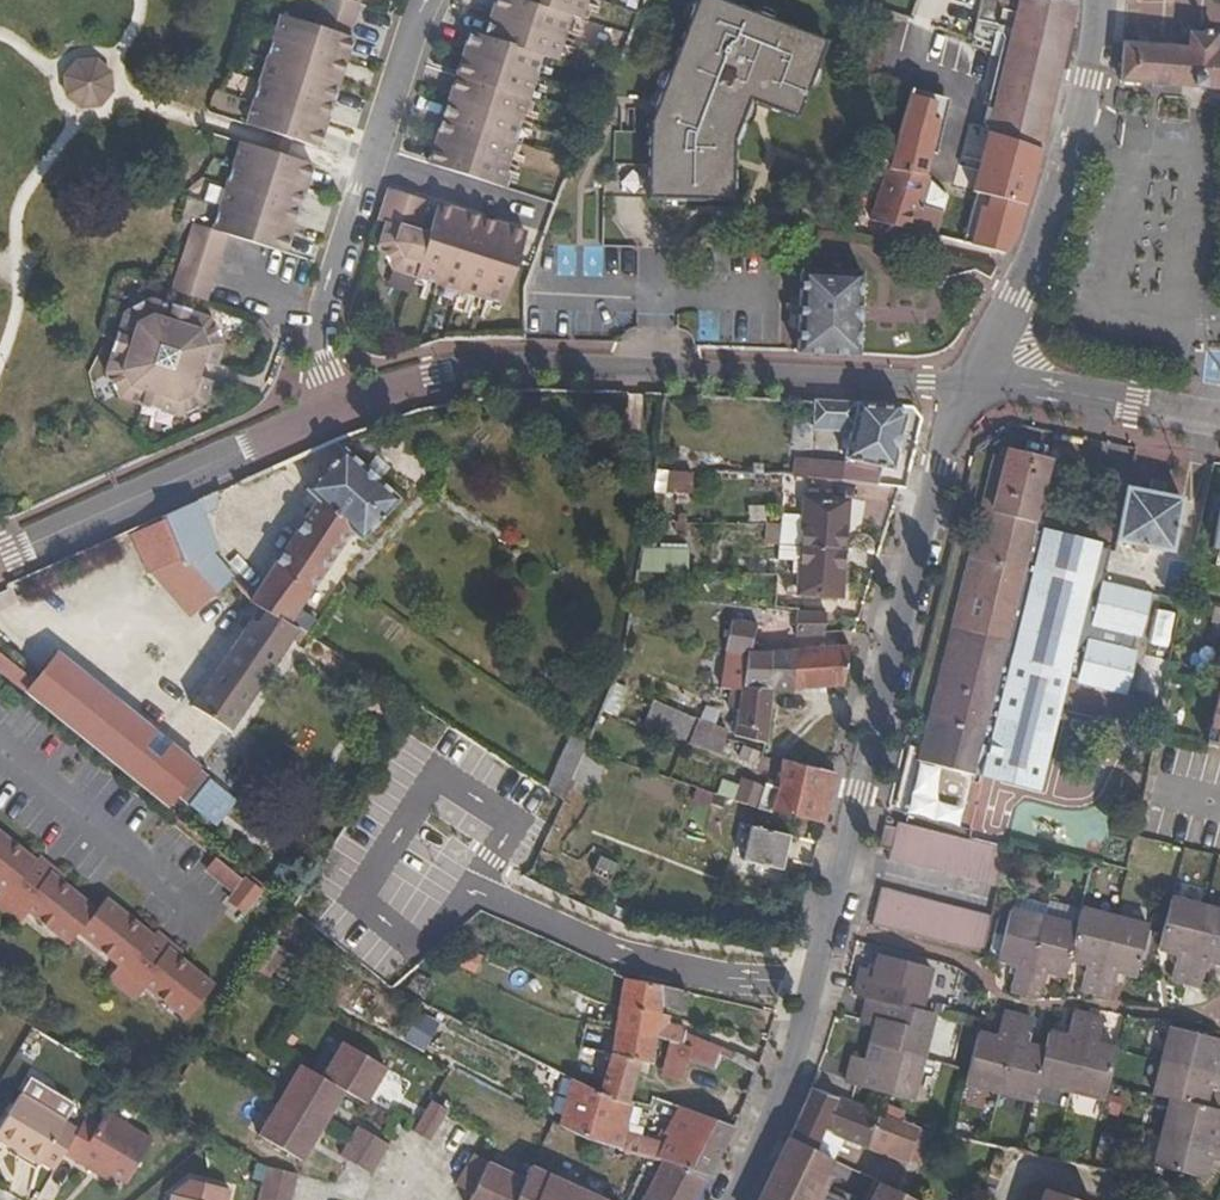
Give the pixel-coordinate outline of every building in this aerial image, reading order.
[(347,0),(320,0),(312,27),(345,37),(347,37),(357,4),(347,0)] [(481,38),(486,39),(498,0),(493,0),(481,38)] [(486,39),(539,55),(553,59),(567,16),(517,0),(498,0),(486,39)] [(583,0),(517,0),(567,16),(577,19),(583,0)] [(643,189),(725,198),(727,138),(745,95),(753,75),(772,83),(765,104),(791,114),(822,40),(731,0),(694,0),(645,116),(643,156),(643,189)] [(1074,3),(1064,0),(979,0),(967,40),(981,45),(985,30),(1015,39),(998,103),(1048,115),(1059,72),(1074,5),(1074,3)] [(312,27),(278,16),(244,124),(312,147),(345,37),(312,27)] [(1123,45),(1119,83),(1197,88),(1219,89),(1219,36),(1210,35),(1210,29),(1203,29),(1202,35),(1182,33),(1181,49),(1123,45)] [(458,77),(472,35),(467,33),(454,76),(458,77)] [(458,77),(525,98),(539,55),(486,39),(481,38),(472,35),(458,77)] [(345,37),(312,147),(316,148),(350,38),(347,37),(345,37)] [(753,75),(745,95),(765,104),(772,83),(753,75)] [(454,76),(425,163),(430,165),(458,77),(454,76)] [(497,186),(525,98),(458,77),(430,165),(497,186)] [(920,143),(928,110),(902,96),(891,139),(890,146),(917,154),(920,143)] [(1048,115),(998,103),(989,139),(1038,151),(1048,115)] [(1038,151),(989,139),(979,136),(928,110),(920,143),(973,165),(975,157),(989,161),(987,168),(982,167),(975,189),(981,191),(974,221),(1016,233),(1020,220),(1038,151)] [(887,157),(890,146),(891,139),(877,135),(872,152),(887,157)] [(306,165),(238,143),(211,231),(225,235),(278,252),(306,165)] [(884,168),(912,176),(917,154),(890,146),(887,157),(884,168)] [(887,157),(872,152),(863,186),(878,191),(884,168),(887,157)] [(643,189),(643,156),(620,155),(619,186),(643,189)] [(282,253),(309,166),(306,165),(278,252),(282,253)] [(880,223),(936,238),(942,214),(921,208),(920,213),(915,211),(923,180),(912,176),(884,168),(878,191),(868,228),(878,231),(880,223)] [(981,191),(975,189),(970,187),(963,210),(974,221),(981,191)] [(421,252),(410,248),(415,232),(425,202),(384,188),(374,221),(383,224),(377,243),(391,270),(414,277),(421,252)] [(434,211),(522,239),(524,234),(436,204),(434,211)] [(414,277),(501,305),(522,239),(434,211),(426,236),(421,252),(414,277)] [(225,235),(211,231),(190,225),(170,291),(204,301),(225,235)] [(421,252),(426,236),(415,232),(410,248),(421,252)] [(782,319),(797,353),(859,355),(861,276),(801,273),(782,319)] [(209,382),(194,376),(153,364),(158,350),(199,363),(214,367),(221,345),(208,319),(149,301),(122,315),(104,374),(118,399),(177,419),(202,405),(209,382)] [(153,364),(194,376),(199,363),(158,350),(153,364)] [(852,424),(850,430),(842,462),(881,470),(891,472),(904,418),(899,406),(813,401),(813,427),(834,429),(835,422),(852,424)] [(343,450),(304,491),(316,501),(348,531),(360,542),(397,500),(376,481),(364,469),(343,450)] [(1081,546),(1064,541),(1066,534),(1044,529),(1042,535),(1033,533),(1050,461),(1009,452),(1007,462),(995,460),(909,811),(961,825),(972,776),(980,744),(992,746),(1007,689),(1063,702),(1069,675),(1081,677),(1078,687),(1128,699),(1141,653),(1135,652),(1137,639),(1144,640),(1154,594),(1106,581),(1112,552),(1102,549),(1102,543),(1083,539),(1081,546)] [(364,469),(376,481),(386,470),(374,458),(364,469)] [(840,469),(794,464),(792,481),(877,488),(881,470),(842,462),(840,469)] [(752,468),(751,477),(760,478),(761,468),(752,468)] [(660,472),(650,522),(658,522),(664,493),(676,494),(687,494),(690,494),(693,475),(660,472)] [(1116,540),(1170,552),(1181,501),(1128,490),(1116,540)] [(214,510),(216,493),(193,502),(200,516),(214,510)] [(799,549),(842,550),(845,503),(803,500),(799,549)] [(316,501),(253,607),(261,612),(305,639),(315,622),(301,612),(348,531),(316,501)] [(165,523),(185,562),(189,569),(197,565),(207,561),(211,568),(201,573),(219,598),(239,587),(218,557),(222,554),(200,516),(193,502),(162,517),(165,523)] [(151,578),(185,562),(165,523),(132,537),(151,578)] [(639,573),(686,573),(687,551),(674,549),(653,549),(657,526),(649,525),(639,573)] [(782,548),(781,529),(768,529),(768,547),(782,548)] [(1081,546),(1083,539),(1066,534),(1064,541),(1081,546)] [(842,550),(799,549),(796,586),(784,585),(784,594),(837,599),(838,595),(842,550)] [(838,595),(846,596),(848,551),(842,550),(838,595)] [(211,568),(207,561),(197,565),(201,573),(211,568)] [(644,610),(647,591),(636,588),(633,607),(644,610)] [(722,601),(719,641),(750,643),(751,615),(746,603),(722,601)] [(824,635),(824,612),(782,610),(782,615),(795,616),(794,634),(824,635)] [(307,641),(305,639),(261,612),(190,708),(229,733),(293,647),(300,651),(307,641)] [(750,643),(719,641),(712,640),(711,661),(714,662),(712,684),(728,684),(726,704),(736,707),(734,732),(764,737),(771,684),(748,683),(750,643)] [(748,683),(771,684),(793,685),(794,648),(750,643),(748,683)] [(794,648),(793,685),(843,688),(848,653),(794,648)] [(29,697),(37,685),(0,656),(0,673),(29,697)] [(88,746),(148,794),(164,806),(175,793),(187,802),(207,778),(59,659),(37,685),(29,697),(88,746)] [(613,686),(625,690),(635,694),(646,667),(623,659),(622,664),(613,686)] [(1206,748),(1219,751),(1219,681),(1206,748)] [(613,718),(625,690),(613,686),(601,713),(613,718)] [(972,776),(1039,793),(1063,702),(1007,689),(992,746),(980,744),(972,776)] [(683,742),(693,716),(652,701),(642,726),(683,742)] [(426,714),(415,708),(405,725),(415,731),(426,714)] [(725,736),(725,728),(699,718),(697,717),(690,741),(718,751),(725,736)] [(576,773),(584,755),(587,748),(570,741),(549,789),(566,799),(576,773)] [(597,780),(604,761),(584,755),(576,773),(597,780)] [(777,784),(763,782),(759,805),(822,824),(835,773),(824,771),(782,758),(777,784)] [(735,785),(733,798),(759,805),(763,782),(738,775),(735,785)] [(714,793),(726,796),(733,798),(735,785),(717,780),(714,793)] [(895,829),(890,851),(888,858),(997,887),(1007,850),(897,824),(895,829)] [(741,859),(779,869),(789,834),(751,825),(741,859)] [(895,829),(882,826),(877,849),(890,851),(895,829)] [(183,955),(171,945),(164,953),(149,942),(153,937),(106,900),(97,911),(61,883),(64,879),(54,870),(46,878),(32,867),(35,862),(0,835),(0,912),(19,927),(28,914),(69,946),(79,934),(118,967),(108,979),(136,1001),(146,989),(186,1022),(214,986),(179,959),(183,955)] [(46,878),(54,870),(39,859),(35,862),(32,867),(46,878)] [(246,877),(227,901),(245,914),(263,890),(246,877)] [(991,918),(881,890),(872,927),(981,954),(991,918)] [(1201,985),(1208,961),(1219,964),(1219,911),(1170,899),(1159,948),(1177,953),(1171,978),(1201,985)] [(1015,964),(1010,988),(1025,992),(1042,918),(1009,910),(997,958),(1015,964)] [(1115,971),(1133,976),(1145,927),(1080,911),(1076,926),(1042,918),(1025,992),(1039,996),(1046,971),(1064,975),(1068,959),(1086,964),(1082,987),(1110,995),(1115,971)] [(164,953),(171,945),(157,933),(153,937),(149,942),(164,953)] [(917,1012),(928,968),(879,956),(875,971),(860,968),(854,995),(868,1000),(861,1026),(874,1030),(866,1060),(853,1058),(847,1082),(912,1097),(931,1014),(917,1012)] [(682,1013),(686,994),(658,988),(618,979),(613,1006),(657,1015),(659,1008),(682,1013)] [(609,1028),(651,1038),(657,1015),(613,1006),(609,1028)] [(1028,1045),(1034,1020),(1003,1013),(997,1038),(979,1033),(966,1083),(1035,1099),(1039,1083),(1106,1099),(1117,1049),(1099,1044),(1104,1021),(1075,1014),(1069,1037),(1050,1033),(1047,1049),(1028,1045)] [(651,1038),(609,1028),(596,1093),(626,1101),(635,1062),(644,1064),(651,1038)] [(1215,1059),(1219,1039),(1172,1028),(1155,1096),(1170,1099),(1154,1166),(1203,1177),(1208,1159),(1219,1161),(1219,1131),(1215,1130),(1219,1111),(1203,1107),(1208,1088),(1219,1091),(1219,1060),(1215,1059)] [(300,1161),(342,1092),(363,1104),(385,1070),(341,1043),(320,1078),(299,1067),(258,1136),(300,1161)] [(663,1056),(671,1057),(674,1046),(667,1043),(663,1056)] [(685,1063),(710,1071),(715,1071),(719,1055),(689,1046),(688,1050),(674,1046),(671,1057),(676,1060),(676,1064),(683,1065),(685,1063)] [(708,1081),(748,1094),(758,1064),(739,1059),(740,1054),(734,1051),(729,1058),(719,1055),(715,1071),(710,1071),(708,1081)] [(623,1133),(629,1102),(626,1101),(596,1093),(570,1079),(560,1127),(586,1140),(619,1150),(623,1133)] [(810,1088),(790,1136),(817,1148),(824,1130),(868,1146),(870,1139),(890,1146),(887,1153),(907,1160),(919,1128),(810,1088)] [(0,1129),(0,1137),(20,1148),(38,1160),(40,1157),(58,1168),(67,1154),(80,1129),(62,1120),(62,1117),(22,1093),(0,1129)] [(446,1112),(430,1103),(411,1133),(427,1142),(446,1112)] [(666,1145),(658,1161),(661,1163),(706,1175),(733,1127),(680,1109),(666,1145)] [(80,1129),(67,1154),(91,1169),(95,1164),(111,1174),(128,1184),(154,1141),(109,1113),(100,1125),(87,1118),(80,1129)] [(357,1127),(338,1157),(369,1175),(388,1145),(357,1127)] [(619,1150),(643,1157),(658,1161),(666,1145),(623,1133),(619,1150)] [(834,1155),(817,1148),(790,1136),(782,1155),(759,1199),(812,1199),(833,1157),(834,1155)] [(870,1139),(868,1146),(887,1153),(890,1146),(870,1139)] [(16,1156),(33,1167),(38,1160),(20,1148),(16,1156)] [(528,1167),(520,1181),(471,1158),(452,1191),(467,1199),(599,1199),(528,1167)] [(705,1183),(661,1163),(644,1199),(697,1199),(705,1183)] [(95,1164),(91,1169),(107,1180),(111,1174),(95,1164)] [(296,1178),(267,1168),(259,1199),(291,1199),(296,1178)] [(892,1192),(879,1186),(873,1199),(913,1199),(892,1192)] [(1043,1190),(1040,1199),(1073,1199),(1043,1190)]
